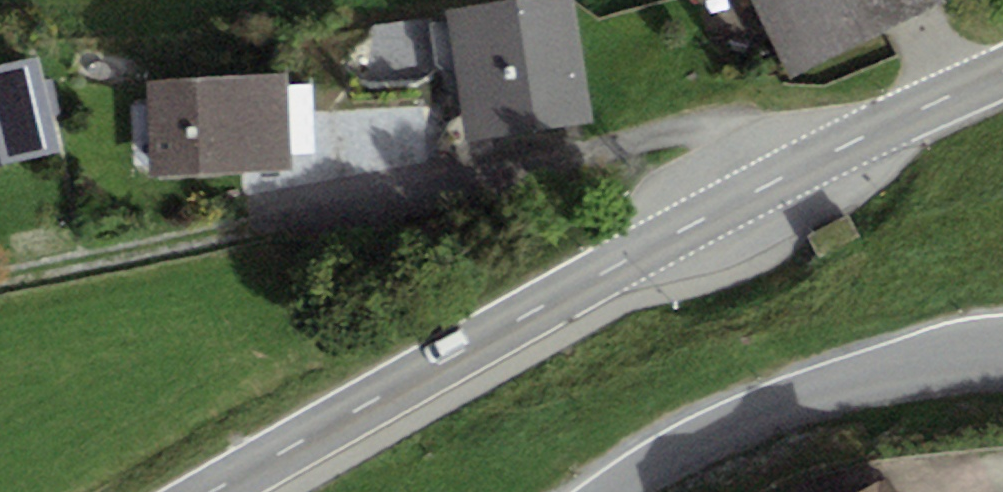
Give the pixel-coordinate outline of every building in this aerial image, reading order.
[(448,11),(466,139),(588,121),(571,0),(524,0),(448,11)] [(788,77),(936,6),(933,0),(751,0),(788,77)] [(0,68),(0,166),(58,152),(49,114),(63,111),(54,75),(40,78),(35,59),(0,68)] [(282,75),(148,81),(152,173),(286,168),(284,155),(282,84),(282,75)] [(312,83),(282,84),(284,155),(314,154),(312,83)] [(895,482),(878,491),(901,491),(895,482)]
